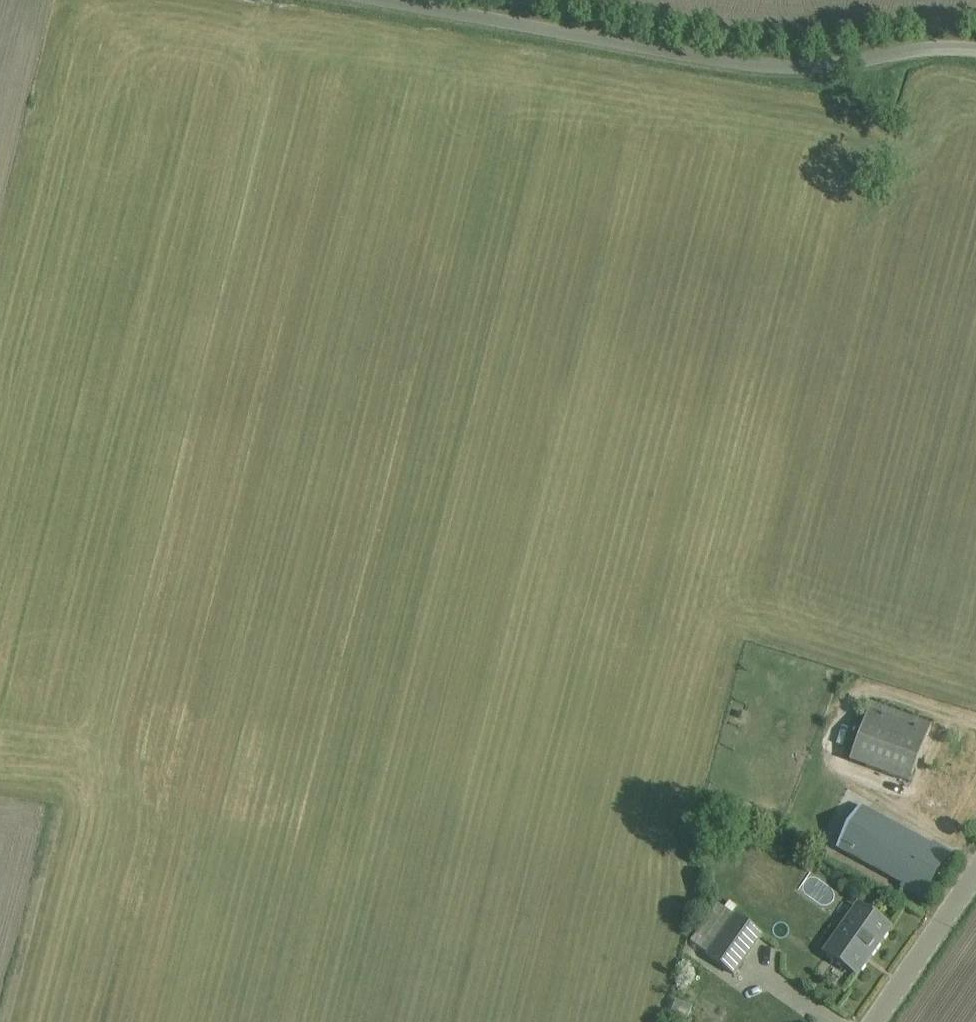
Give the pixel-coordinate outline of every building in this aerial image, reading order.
[(931,727),(871,704),(850,761),(910,783),(931,727)] [(862,804),(857,814),(839,845),(903,884),(901,886),(923,899),(950,853),(933,843),(931,846),(862,804)] [(735,973),(763,934),(719,903),(691,942),(735,973)] [(889,928),(873,917),(859,907),(826,954),(856,975),(889,928)]
